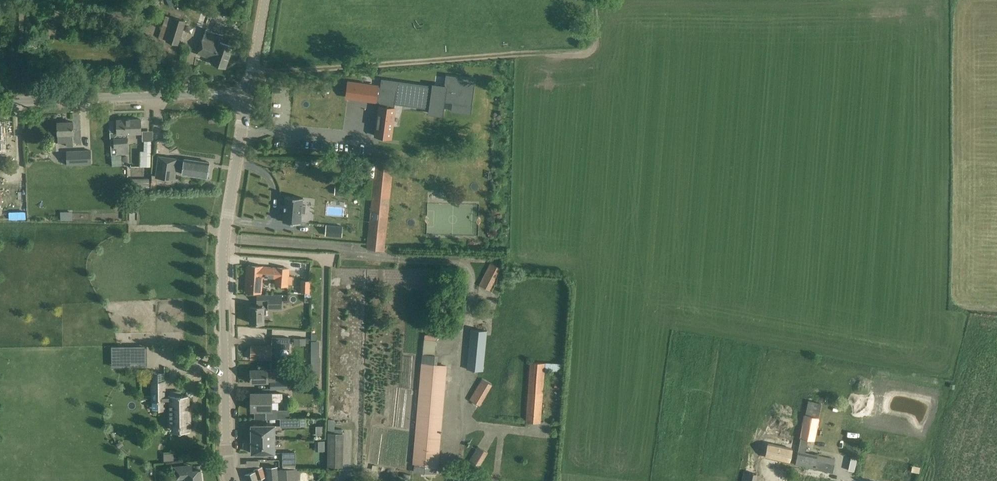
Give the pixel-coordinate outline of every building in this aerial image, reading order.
[(167,40),(178,44),(185,21),(174,18),(171,27),(163,25),(159,37),(167,40)] [(19,27),(19,42),(29,42),(29,28),(19,27)] [(222,35),(206,29),(198,54),(213,59),(212,63),(225,67),(232,46),(219,42),(222,35)] [(397,89),(348,82),(346,97),(375,101),(378,101),(380,104),(380,107),(376,136),(390,138),(397,89)] [(117,132),(110,132),(111,155),(129,153),(128,133),(141,132),(140,119),(117,120),(117,132)] [(58,142),(66,142),(66,146),(73,146),(73,134),(73,132),(73,122),(57,122),(58,142)] [(151,167),(152,141),(144,141),(144,150),(141,150),(140,166),(151,167)] [(68,165),(91,164),(91,151),(67,152),(68,165)] [(159,156),(157,166),(156,176),(174,178),(176,166),(183,167),(182,174),(207,178),(209,162),(184,158),(184,160),(159,156)] [(384,240),(393,159),(377,157),(368,239),(368,244),(367,249),(383,250),(384,240)] [(129,193),(151,193),(151,179),(132,179),(132,183),(129,183),(129,193)] [(292,196),(284,196),(283,221),(291,221),(291,222),(294,222),(294,221),(301,222),(302,212),(305,212),(306,204),(302,204),(302,196),(295,196),(295,195),(292,195),(292,196)] [(327,225),(326,235),(342,237),(342,226),(327,225)] [(489,290),(500,268),(491,263),(479,285),(489,290)] [(276,277),(275,286),(288,286),(289,269),(247,266),(245,291),(261,292),(263,276),(276,277)] [(310,293),(310,280),(301,280),(301,292),(310,293)] [(282,309),(282,300),(282,295),(256,295),(257,306),(250,307),(250,323),(264,322),(264,309),(282,309)] [(487,331),(471,329),(467,369),(483,371),(487,331)] [(425,334),(423,352),(435,353),(436,335),(425,334)] [(271,346),(251,345),(251,351),(248,351),(247,357),(250,357),(250,359),(271,360),(271,363),(280,363),(281,349),(290,350),(290,338),(275,338),(275,346),(272,346),(271,346)] [(188,345),(178,345),(178,354),(188,354),(188,349),(188,345)] [(145,348),(132,348),(132,361),(145,361),(145,348)] [(311,352),(311,364),(308,364),(308,374),(319,374),(319,352),(311,352)] [(413,464),(437,466),(446,366),(437,365),(438,355),(423,353),(413,464)] [(526,422),(527,422),(541,423),(546,363),(530,361),(526,422)] [(261,369),(251,369),(251,383),(261,382),(268,382),(271,381),(276,381),(276,378),(277,377),(277,370),(275,369),(267,369),(261,369)] [(149,383),(142,383),(142,401),(152,401),(152,414),(165,413),(165,404),(168,403),(169,407),(170,407),(170,431),(190,431),(190,413),(189,413),(188,395),(181,395),(181,391),(169,391),(170,395),(165,395),(165,376),(148,376),(149,383)] [(470,399),(481,406),(493,385),(482,379),(470,399)] [(287,388),(287,380),(271,381),(271,389),(287,388)] [(271,393),(251,393),(251,410),(255,410),(255,418),(289,418),(289,409),(276,410),(276,409),(271,409),(271,401),(282,401),(282,393),(271,393)] [(280,427),(300,426),(300,419),(280,419),(280,427)] [(820,436),(823,422),(810,419),(807,435),(802,434),(799,448),(805,449),(804,452),(820,456),(821,450),(828,451),(830,438),(820,436)] [(251,439),(274,439),(274,425),(251,425),(251,428),(249,428),(249,435),(251,435),(251,439)] [(275,453),(274,439),(251,439),(251,443),(249,443),(249,450),(252,450),(252,453),(275,453)] [(343,466),(344,439),(328,439),(328,466),(343,466)] [(791,448),(768,443),(766,457),(789,462),(791,448)] [(489,453),(478,447),(466,467),(476,473),(489,453)] [(295,452),(282,452),(282,464),(296,464),(295,452)] [(185,480),(202,480),(201,470),(191,471),(189,471),(188,465),(174,467),(175,479),(185,478),(185,480)] [(263,478),(265,477),(262,467),(254,469),(255,472),(245,475),(247,480),(264,480),(263,478)] [(278,469),(278,472),(279,480),(296,480),(295,468),(278,469)] [(267,473),(268,480),(279,480),(278,472),(267,473)]
